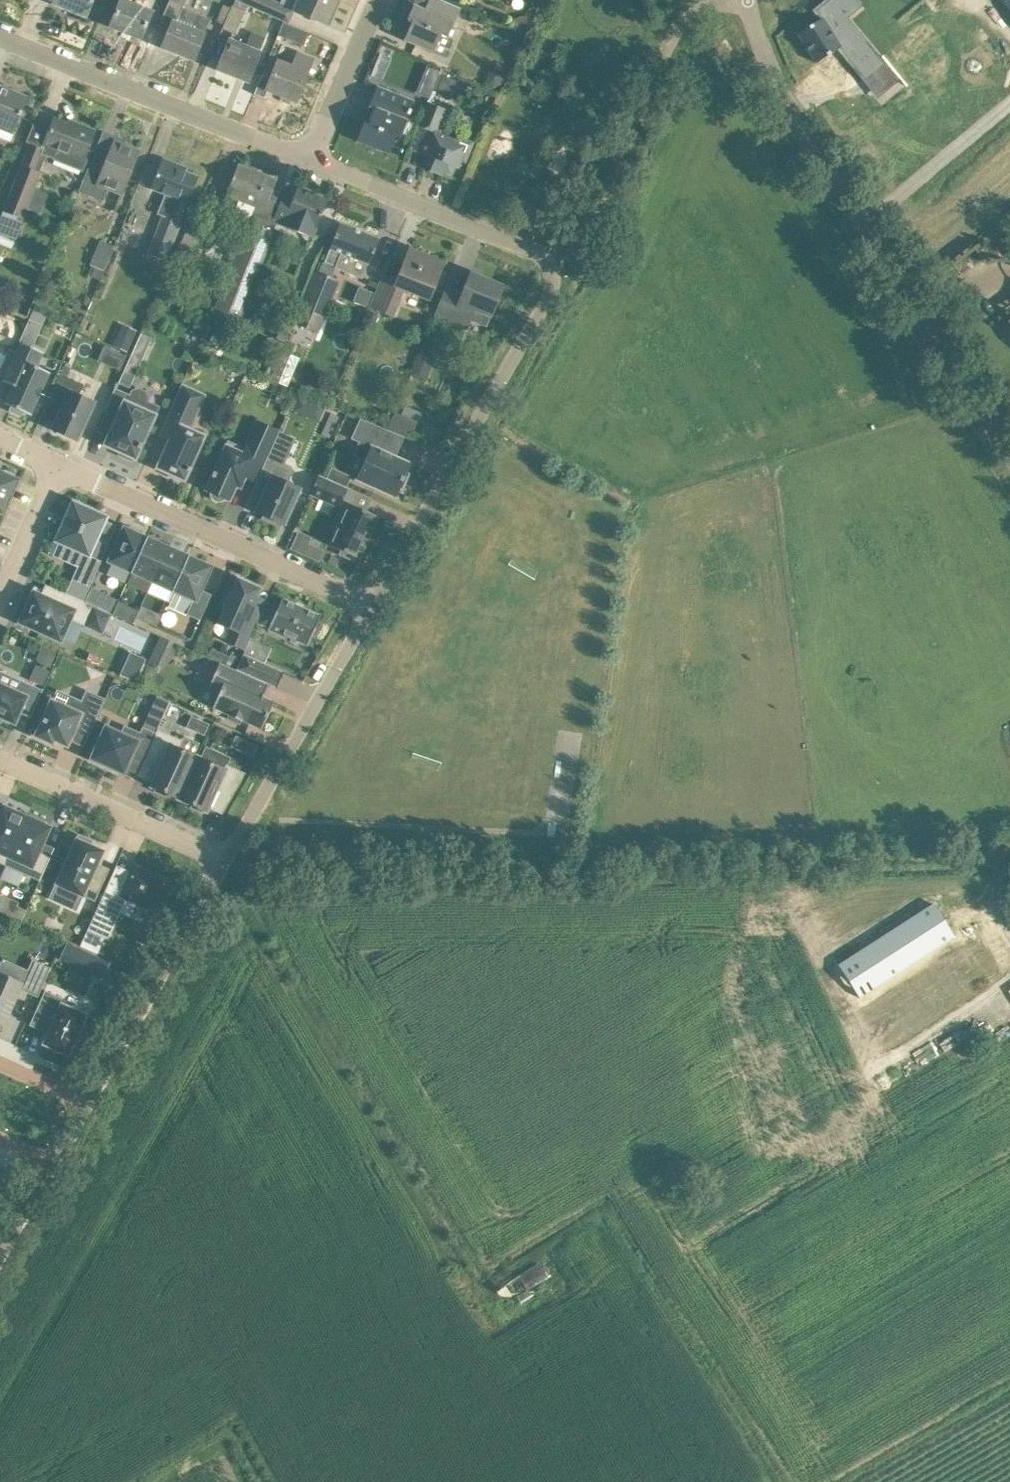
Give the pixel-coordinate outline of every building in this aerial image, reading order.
[(93,0),(55,0),(54,3),(86,16),(93,0)] [(120,0),(110,26),(141,38),(152,12),(140,7),(144,0),(120,0)] [(159,26),(170,30),(163,47),(193,60),(201,41),(203,35),(204,35),(210,19),(182,7),(185,0),(170,0),(166,8),(159,26)] [(276,1),(273,0),(236,0),(247,5),(270,15),(276,1)] [(279,4),(325,24),(336,0),(281,0),(279,4)] [(450,3),(443,0),(429,0),(425,10),(414,5),(407,21),(411,23),(404,40),(433,53),(433,52),(445,57),(453,39),(447,37),(460,8),(450,3)] [(798,33),(817,62),(833,51),(840,47),(864,77),(881,63),(843,17),(848,12),(838,0),(829,0),(817,10),(823,18),(798,33)] [(232,5),(222,28),(235,34),(245,10),(232,5)] [(283,22),(277,34),(304,45),(309,32),(283,22)] [(248,82),(256,63),(260,53),(259,53),(265,38),(252,32),(246,47),(229,40),(217,69),(248,82)] [(269,58),(254,94),(264,98),(268,89),(295,101),(312,59),(298,54),(293,68),(269,58)] [(424,66),(413,91),(427,97),(438,72),(424,66)] [(489,72),(486,78),(489,84),(495,86),(501,84),(504,78),(501,72),(495,69),(489,72)] [(451,100),(456,86),(441,80),(435,95),(451,100)] [(364,122),(357,141),(389,154),(396,136),(400,138),(401,135),(408,138),(414,123),(406,120),(408,114),(409,115),(411,110),(410,109),(414,101),(399,95),(377,86),(369,106),(375,108),(369,124),(364,122)] [(20,117),(27,98),(0,87),(0,137),(10,141),(14,130),(20,117)] [(459,142),(438,134),(448,110),(431,103),(412,150),(428,157),(427,160),(429,164),(432,166),(430,170),(442,175),(444,170),(448,172),(452,170),(453,166),(458,168),(464,153),(461,152),(458,146),(459,142)] [(90,151),(87,149),(94,132),(77,125),(76,128),(55,119),(42,150),(31,146),(5,211),(22,217),(39,174),(44,159),(48,157),(53,159),(53,160),(82,171),(90,151)] [(122,195),(133,169),(140,150),(114,140),(108,155),(95,150),(79,191),(103,201),(107,189),(122,195)] [(162,216),(147,253),(166,260),(181,221),(179,220),(186,202),(187,202),(190,195),(197,177),(179,169),(180,166),(163,159),(156,177),(151,188),(165,194),(156,214),(162,216)] [(265,228),(272,212),(279,193),(272,190),(276,180),(238,165),(226,195),(238,200),(233,212),(250,219),(248,221),(265,228)] [(316,228),(320,219),(327,201),(297,188),(291,204),(282,201),(285,194),(283,193),(276,213),(272,212),(265,228),(273,231),(275,225),(277,221),(283,223),(281,225),(312,237),(315,228),(316,228)] [(22,223),(2,214),(0,218),(0,233),(15,239),(22,223)] [(220,292),(211,313),(213,314),(217,316),(214,324),(218,326),(221,318),(228,320),(239,325),(248,304),(277,233),(273,231),(265,228),(248,221),(220,292)] [(333,242),(325,262),(335,266),(340,253),(349,256),(343,271),(362,278),(368,264),(369,264),(372,258),(379,239),(340,223),(333,242)] [(114,246),(102,241),(92,266),(104,271),(114,246)] [(428,300),(436,281),(444,262),(410,249),(398,280),(384,275),(376,293),(371,306),(393,315),(404,289),(428,300)] [(317,333),(338,280),(316,271),(295,324),(317,333)] [(490,316),(502,286),(471,273),(462,296),(446,289),(436,315),(467,328),(470,319),(485,325),(489,315),(490,316)] [(36,304),(29,319),(43,325),(47,314),(38,310),(40,306),(36,304)] [(137,330),(122,324),(113,345),(128,352),(137,330)] [(141,333),(130,358),(140,363),(152,338),(141,333)] [(263,349),(278,355),(283,343),(267,337),(263,349)] [(23,412),(30,415),(49,372),(36,367),(43,352),(19,342),(2,380),(3,381),(6,375),(15,379),(4,403),(12,407),(10,411),(21,416),(23,412)] [(95,362),(119,370),(125,354),(101,346),(95,362)] [(355,346),(352,352),(365,357),(368,351),(355,346)] [(1,370),(8,355),(0,351),(0,370),(1,370)] [(415,362),(410,375),(426,381),(431,368),(415,362)] [(61,375),(49,401),(61,407),(52,429),(77,440),(94,403),(78,396),(83,385),(61,375)] [(171,439),(158,468),(169,473),(168,476),(181,482),(182,479),(184,480),(188,471),(190,472),(192,469),(190,468),(204,436),(189,429),(205,395),(181,385),(159,434),(171,439)] [(115,387),(104,411),(118,417),(106,444),(120,451),(119,454),(131,460),(132,456),(135,457),(139,448),(140,448),(142,444),(141,444),(154,415),(142,410),(147,397),(145,392),(138,389),(133,391),(131,395),(115,387)] [(296,393),(289,409),(298,413),(306,396),(296,393)] [(410,464),(399,459),(377,449),(386,429),(360,418),(351,438),(371,447),(357,479),(395,496),(399,489),(402,490),(410,473),(407,472),(410,464)] [(279,432),(258,422),(257,421),(245,449),(228,441),(214,472),(213,472),(211,477),(212,477),(206,490),(211,492),(211,496),(214,499),(217,501),(221,501),(225,498),(229,500),(239,478),(244,480),(246,477),(256,481),(279,432)] [(275,520),(283,524),(300,488),(288,482),(292,471),(291,467),(283,464),(295,439),(279,432),(256,481),(255,485),(266,490),(256,512),(264,515),(262,518),(274,523),(275,520)] [(6,470),(4,473),(0,471),(0,513),(1,513),(16,479),(13,477),(14,474),(6,470)] [(319,475),(310,494),(346,510),(330,545),(342,551),(339,556),(355,563),(358,558),(360,559),(379,517),(342,500),(348,488),(319,475)] [(104,518),(74,505),(58,540),(71,546),(64,561),(77,567),(65,593),(84,601),(110,544),(95,538),(104,518)] [(129,530),(126,528),(110,562),(131,572),(146,537),(138,533),(140,531),(131,527),(129,530)] [(297,533),(289,550),(317,562),(325,546),(297,533)] [(152,581),(168,547),(148,538),(148,537),(147,536),(147,537),(146,537),(131,572),(130,573),(131,573),(132,572),(152,581)] [(181,549),(172,545),(171,548),(168,547),(152,581),(172,590),(171,591),(173,592),(173,591),(189,556),(189,555),(188,555),(188,556),(179,552),(181,549)] [(199,589),(210,566),(189,556),(173,591),(180,594),(176,605),(188,610),(187,614),(200,620),(212,594),(199,589)] [(260,589),(238,579),(232,592),(229,590),(221,607),(225,608),(218,622),(232,629),(227,641),(244,648),(244,650),(245,651),(258,623),(267,603),(256,598),(260,589)] [(21,622),(60,639),(69,618),(84,624),(83,626),(102,635),(112,614),(84,601),(65,593),(59,590),(54,602),(34,593),(21,622)] [(117,599),(104,594),(98,606),(111,612),(117,599)] [(321,616),(282,598),(277,608),(267,603),(258,623),(269,627),(268,629),(283,636),(284,634),(285,631),(308,641),(306,644),(307,645),(312,634),(316,635),(322,622),(318,621),(321,616)] [(139,611),(119,602),(113,614),(133,623),(139,611)] [(162,615),(142,606),(137,617),(157,626),(162,615)] [(160,635),(155,646),(169,652),(174,641),(160,635)] [(135,679),(144,657),(126,650),(117,673),(135,679)] [(277,686),(278,686),(285,672),(244,653),(242,659),(237,670),(257,679),(258,678),(277,687),(277,686)] [(230,654),(225,665),(237,670),(242,659),(230,654)] [(237,670),(225,665),(220,663),(219,663),(209,686),(220,691),(213,707),(229,714),(228,715),(229,715),(228,718),(239,723),(241,720),(241,721),(242,720),(261,729),(273,701),(263,697),(268,684),(257,679),(237,670)] [(36,665),(29,680),(42,686),(49,671),(36,665)] [(15,724),(20,712),(31,717),(38,701),(43,690),(23,681),(18,692),(0,684),(0,717),(15,724)] [(105,698),(86,690),(81,701),(73,698),(69,699),(65,707),(52,701),(36,735),(52,743),(54,739),(67,745),(77,722),(92,728),(105,698)] [(203,733),(208,723),(193,716),(189,727),(203,733)] [(156,733),(156,732),(142,727),(139,733),(125,727),(122,734),(106,727),(100,740),(96,738),(90,753),(93,755),(92,758),(106,765),(107,764),(113,767),(113,768),(123,773),(131,756),(143,762),(145,756),(156,733)] [(179,749),(183,740),(157,729),(156,732),(156,733),(145,756),(162,763),(152,785),(156,787),(154,791),(165,796),(167,792),(179,798),(197,758),(179,749)] [(254,755),(258,745),(246,740),(242,749),(254,755)] [(226,764),(223,769),(197,758),(179,798),(192,804),(190,807),(202,812),(203,809),(206,810),(216,788),(232,795),(245,772),(226,764)] [(27,817),(5,807),(4,806),(0,815),(0,863),(5,865),(27,817)] [(38,851),(49,827),(48,826),(44,825),(45,822),(31,815),(30,818),(27,817),(5,865),(39,880),(50,857),(38,851)] [(78,835),(56,883),(95,901),(109,868),(98,863),(103,851),(90,845),(92,841),(78,835)] [(126,899),(150,910),(164,879),(133,865),(122,889),(108,883),(80,946),(96,953),(104,938),(109,940),(126,899)] [(861,988),(961,925),(966,933),(984,922),(994,939),(1009,929),(1009,908),(998,889),(981,900),(973,887),(947,903),(940,891),(840,955),(861,988)] [(17,905),(12,916),(20,919),(22,920),(26,910),(17,905)] [(11,915),(7,923),(16,927),(20,919),(12,916),(11,915)] [(66,942),(59,959),(70,964),(77,947),(66,942)] [(0,972),(0,1024),(4,1026),(20,989),(37,997),(51,967),(32,959),(22,982),(0,972)] [(45,990),(31,1021),(50,1030),(43,1044),(68,1055),(86,1014),(60,1003),(62,998),(45,990)] [(520,1274),(528,1289),(549,1276),(541,1262),(520,1274)] [(510,1301),(524,1295),(516,1276),(502,1282),(510,1301)]
